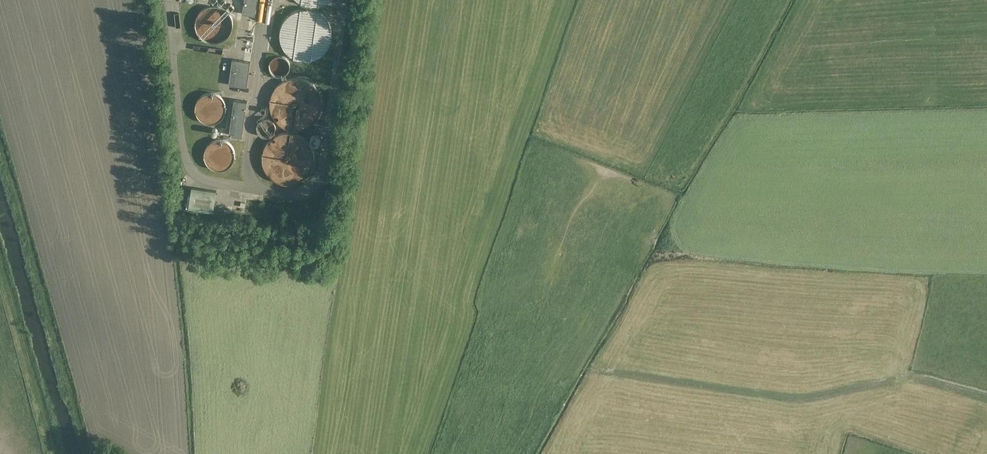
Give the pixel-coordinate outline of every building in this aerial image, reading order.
[(242,13),(255,15),(257,0),(244,0),(242,13)] [(232,29),(233,24),(232,19),(230,14),(226,10),(222,7),(217,5),(211,5),(206,7),(202,10),(198,14),(196,19),(195,24),(196,29),(198,34),(202,38),(206,41),(211,42),(217,42),(222,41),(226,38),(230,34),(232,29)] [(332,41),(332,34),(332,28),(329,22),(326,17),(321,12),(315,9),(309,8),(303,8),(296,9),(291,12),(286,17),(282,22),(280,28),(279,34),(280,41),(282,47),(286,52),(291,56),(296,59),(303,61),(309,61),(315,59),(321,56),(326,52),(329,47),(332,41)] [(289,69),(290,65),(289,61),(287,58),(283,56),(279,55),(275,56),(272,58),(270,61),(269,65),(270,69),(272,72),(275,75),(279,75),(283,75),(287,72),(289,69)] [(228,84),(247,86),(250,61),(232,59),(228,84)] [(321,109),(322,103),(321,97),(319,91),(315,86),(311,82),(305,79),(299,77),(293,77),(287,79),(281,82),(277,86),(273,91),(271,97),(270,103),(271,109),(273,115),(277,120),(281,124),(287,127),(293,129),(299,129),(305,127),(311,124),(315,120),(319,115),(321,109)] [(225,112),(226,107),(225,103),(223,98),(219,95),(215,93),(210,92),(206,93),(201,95),(198,98),(196,103),(195,107),(196,112),(198,116),(202,120),(206,122),(210,123),(215,122),(219,120),(223,116),(225,112)] [(242,136),(247,100),(234,98),(229,134),(242,136)] [(275,130),(276,127),(275,123),(273,120),(270,118),(267,118),(263,118),(260,120),(258,123),(257,127),(258,130),(260,133),(263,135),(267,136),(270,135),(273,133),(275,130)] [(313,163),(313,157),(313,151),(310,145),(307,140),(302,136),(297,133),(291,132),(285,132),(279,133),(273,136),(268,140),(265,145),(263,151),(262,157),(263,163),(265,169),(268,174),(273,178),(279,181),(285,183),(291,183),(297,181),(302,178),(307,174),(310,169),(313,163)] [(320,141),(320,139),(320,136),(318,134),(315,134),(313,134),(311,136),(310,139),(311,141),(313,143),(315,144),(318,143),(320,141)] [(234,159),(235,154),(234,149),(232,145),(229,142),(224,139),(220,139),(215,139),(210,142),(207,145),(205,149),(204,154),(205,159),(207,163),(210,167),(215,169),(220,170),(224,169),(229,167),(232,163),(234,159)] [(191,187),(188,209),(213,212),(216,190),(191,187)]
